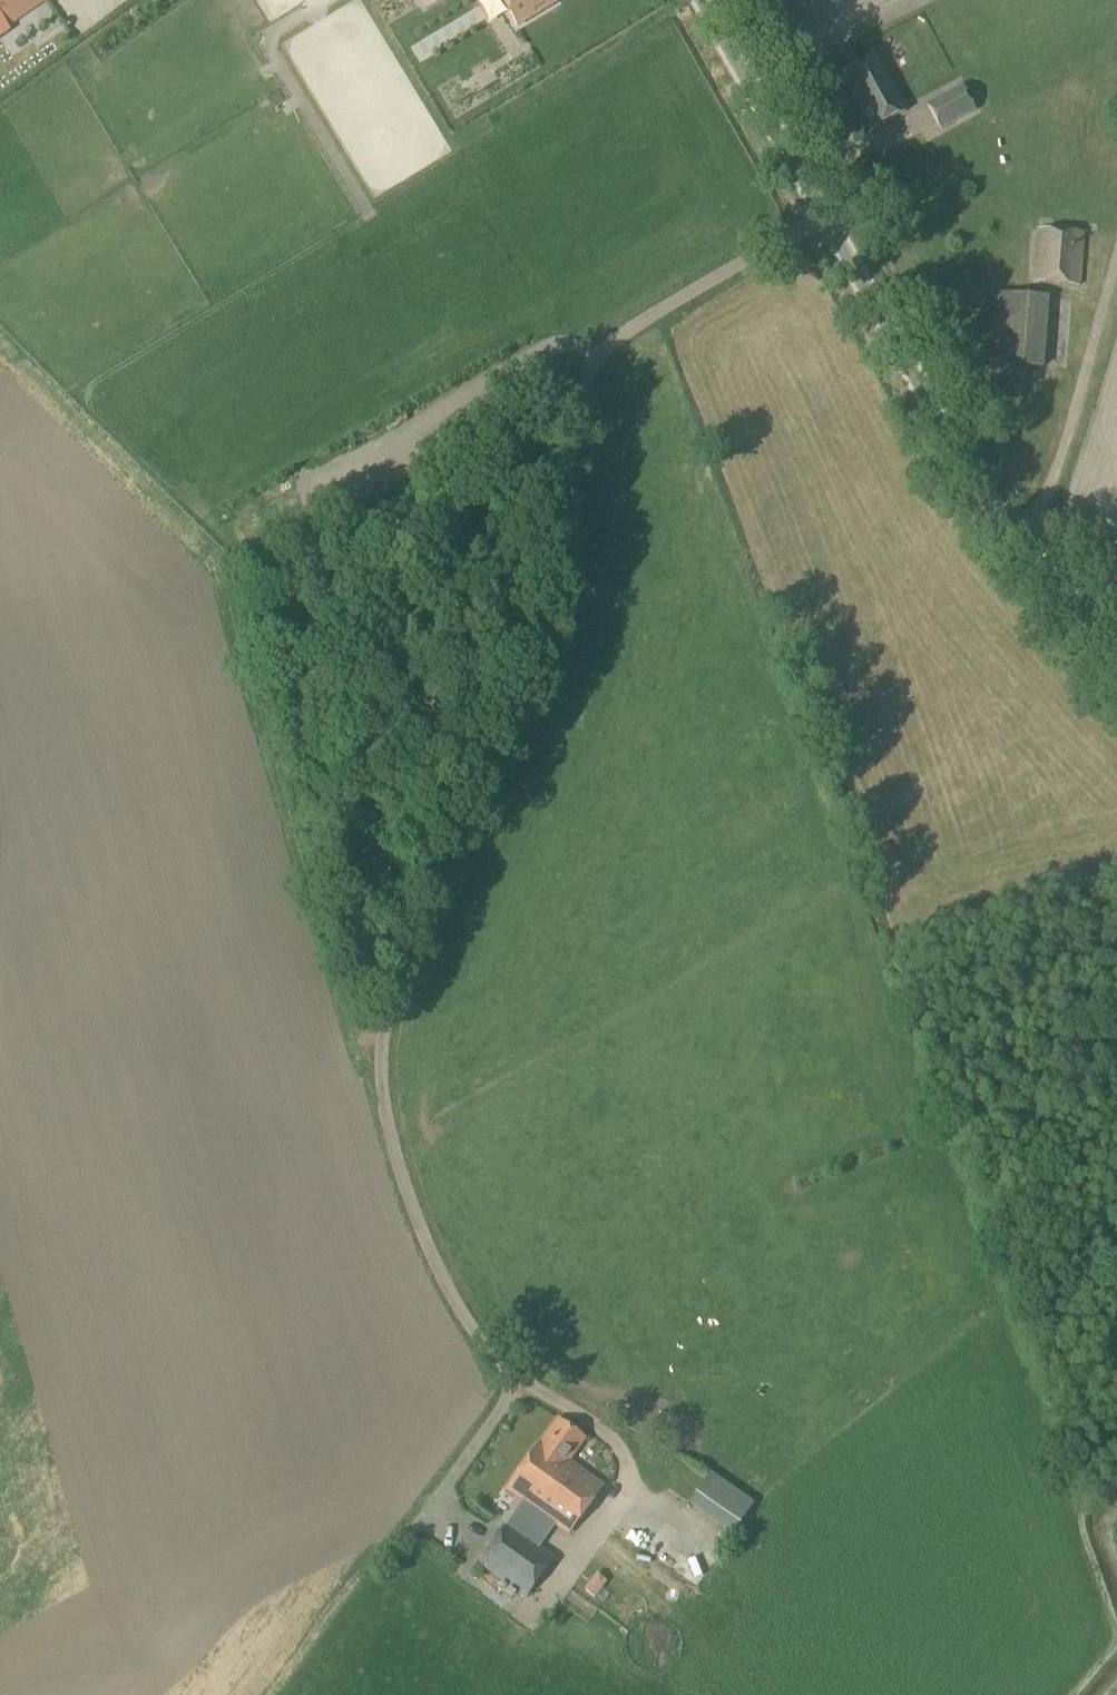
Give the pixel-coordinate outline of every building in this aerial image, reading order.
[(47,0),(0,0),(0,33),(47,1),(47,0)] [(517,27),(556,4),(553,0),(501,0),(517,27)] [(842,75),(872,131),(905,113),(875,57),(842,75)] [(962,86),(925,106),(940,132),(976,112),(962,86)] [(1033,283),(1079,287),(1083,234),(1037,231),(1033,283)] [(991,365),(1042,368),(1047,299),(996,295),(991,365)] [(567,1465),(585,1440),(557,1420),(541,1443),(540,1442),(506,1490),(531,1507),(532,1506),(571,1533),(602,1489),(567,1465)] [(733,1536),(754,1505),(709,1473),(688,1505),(733,1536)] [(524,1600),(554,1559),(508,1525),(478,1566),(524,1600)] [(662,1555),(696,1569),(705,1548),(671,1534),(662,1555)]
